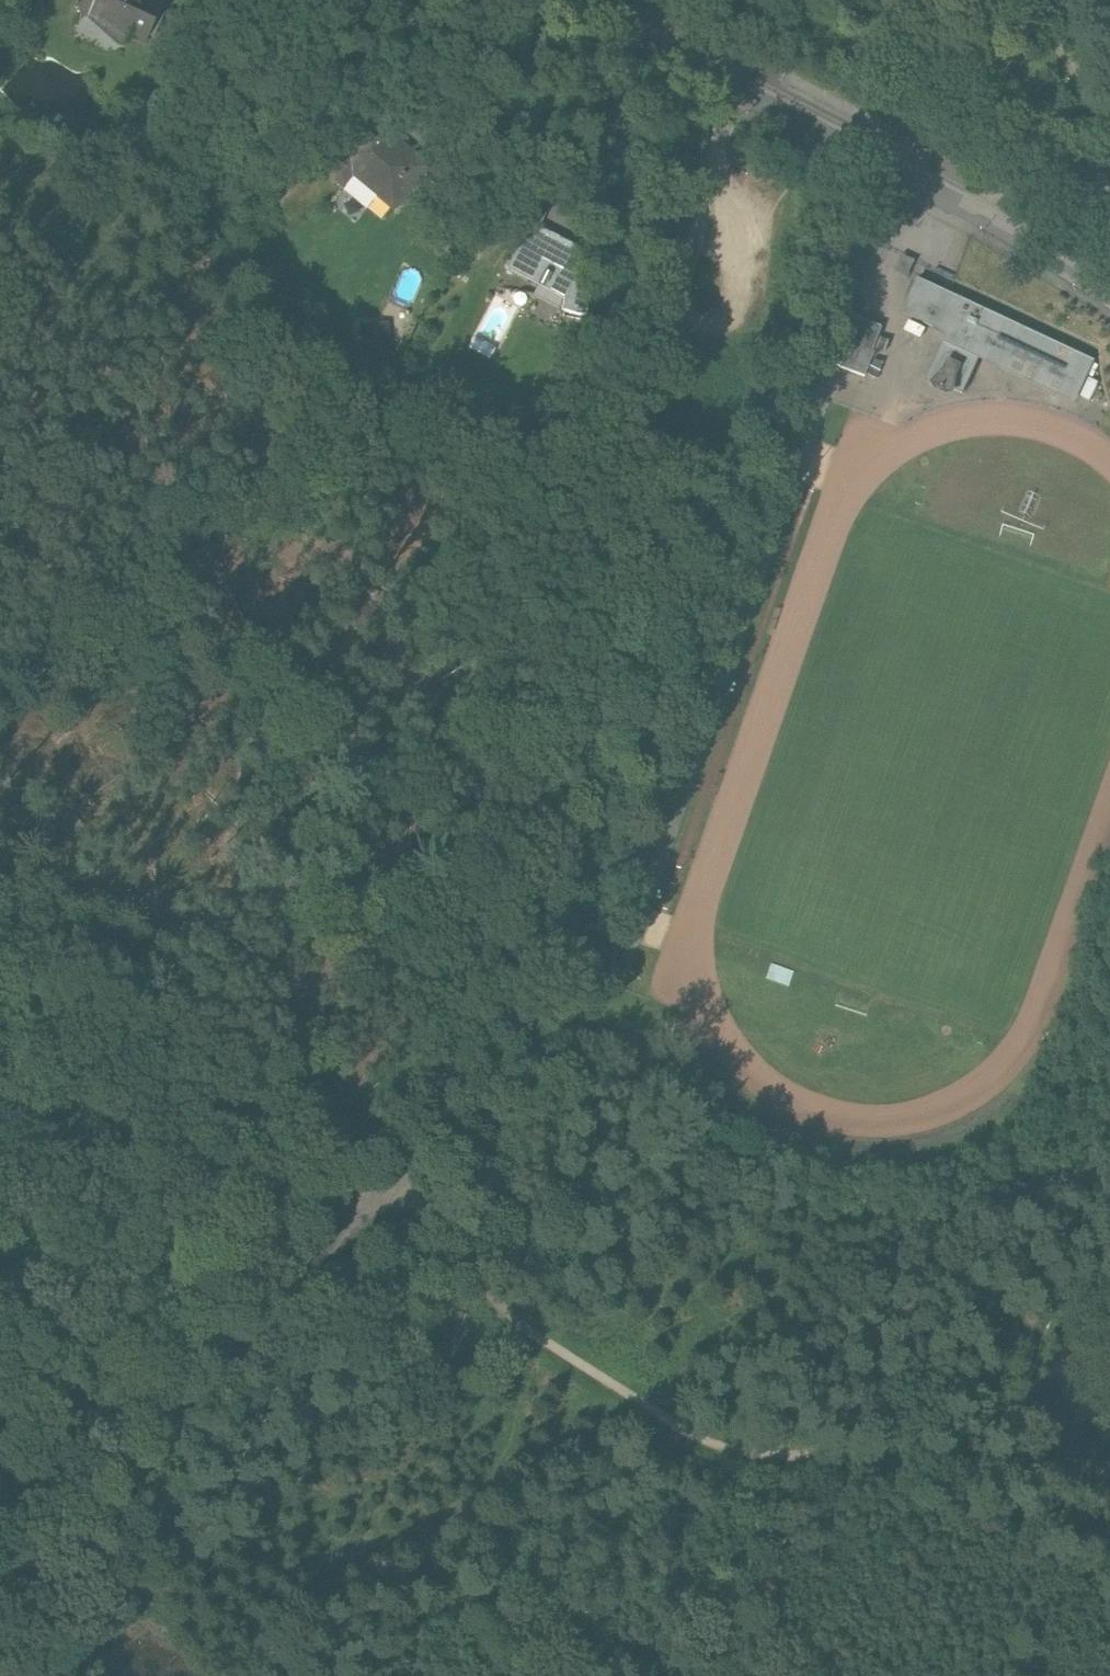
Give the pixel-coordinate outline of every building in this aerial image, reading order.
[(154,0),(83,0),(78,12),(146,43),(163,4),(154,0)] [(388,131),(370,117),(325,172),(343,186),(344,185),(364,201),(370,202),(376,200),(383,192),(398,204),(428,168),(386,133),(388,131)] [(455,151),(430,181),(452,199),(477,168),(455,151)] [(555,195),(531,182),(517,208),(541,221),(555,195)] [(530,226),(509,266),(546,285),(550,278),(568,288),(563,310),(585,315),(595,266),(583,263),(584,254),(530,226)] [(861,247),(848,279),(859,283),(872,251),(861,247)] [(908,265),(903,262),(900,269),(905,271),(908,265)] [(1094,360),(917,279),(901,313),(1078,395),(1094,360)] [(977,359),(942,343),(926,378),(961,394),(977,359)] [(1098,382),(1088,377),(1079,396),(1089,400),(1098,382)]
